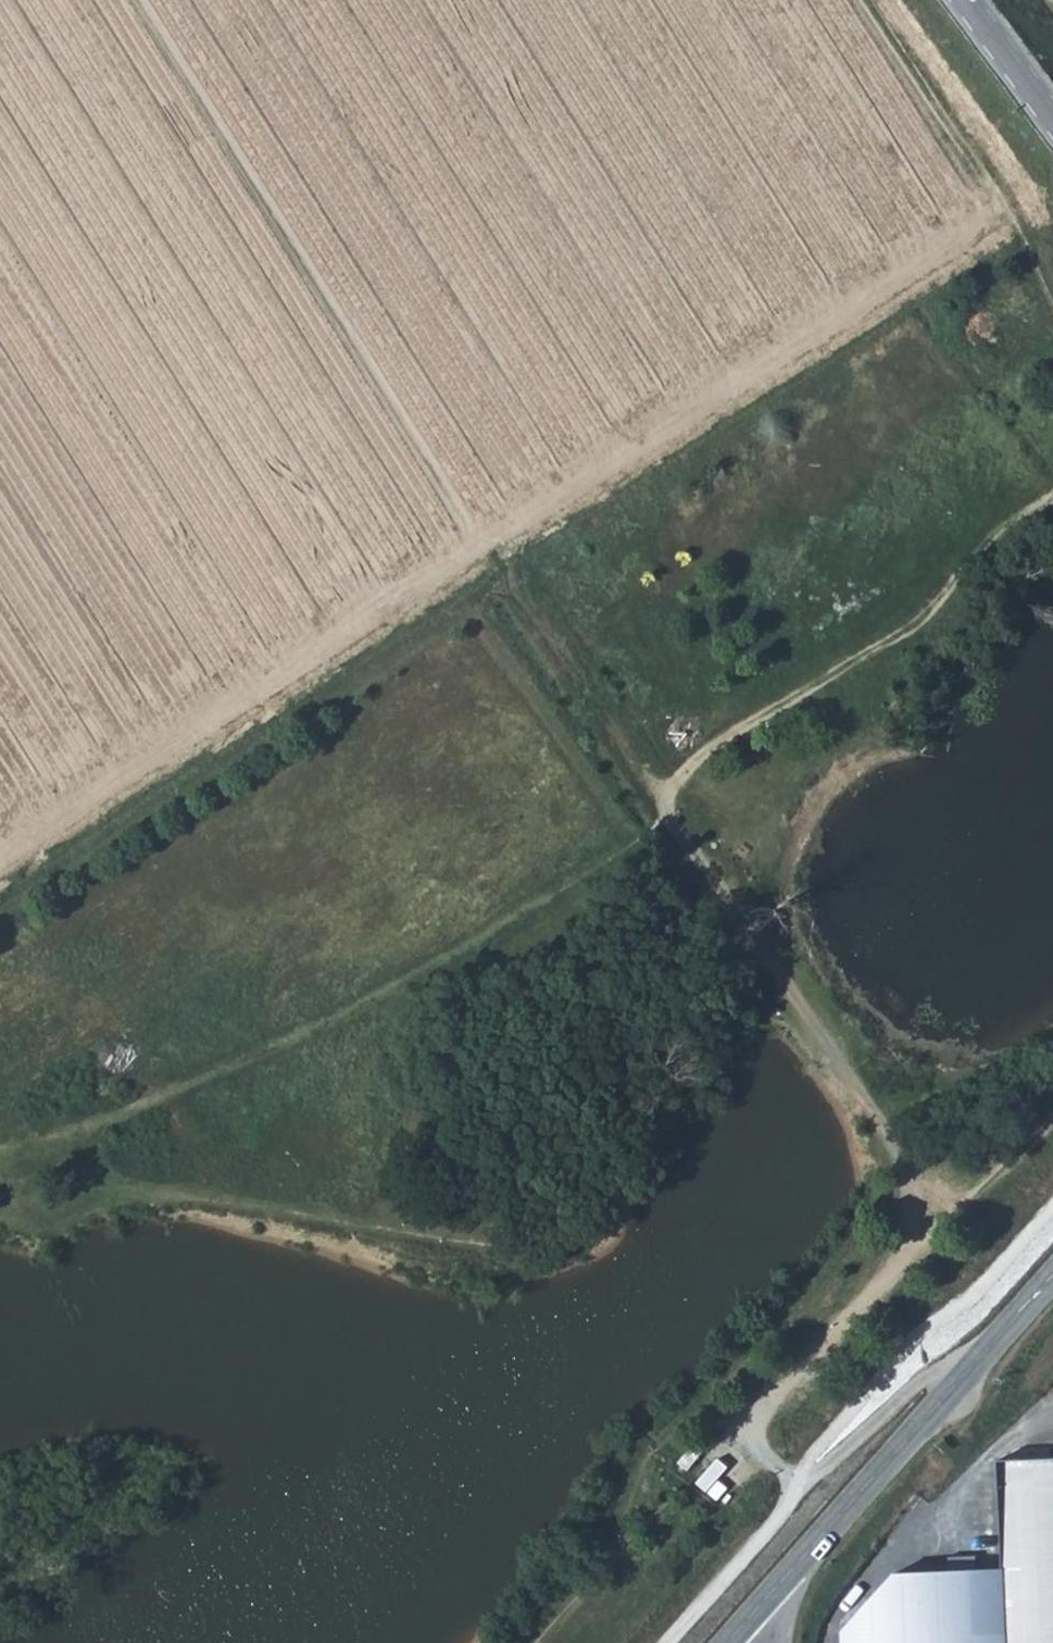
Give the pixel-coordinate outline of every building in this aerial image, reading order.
[(843,1642),(1052,1642),(1052,1458),(997,1460),(1003,1539),(922,1541),(842,1630),(843,1642)]
